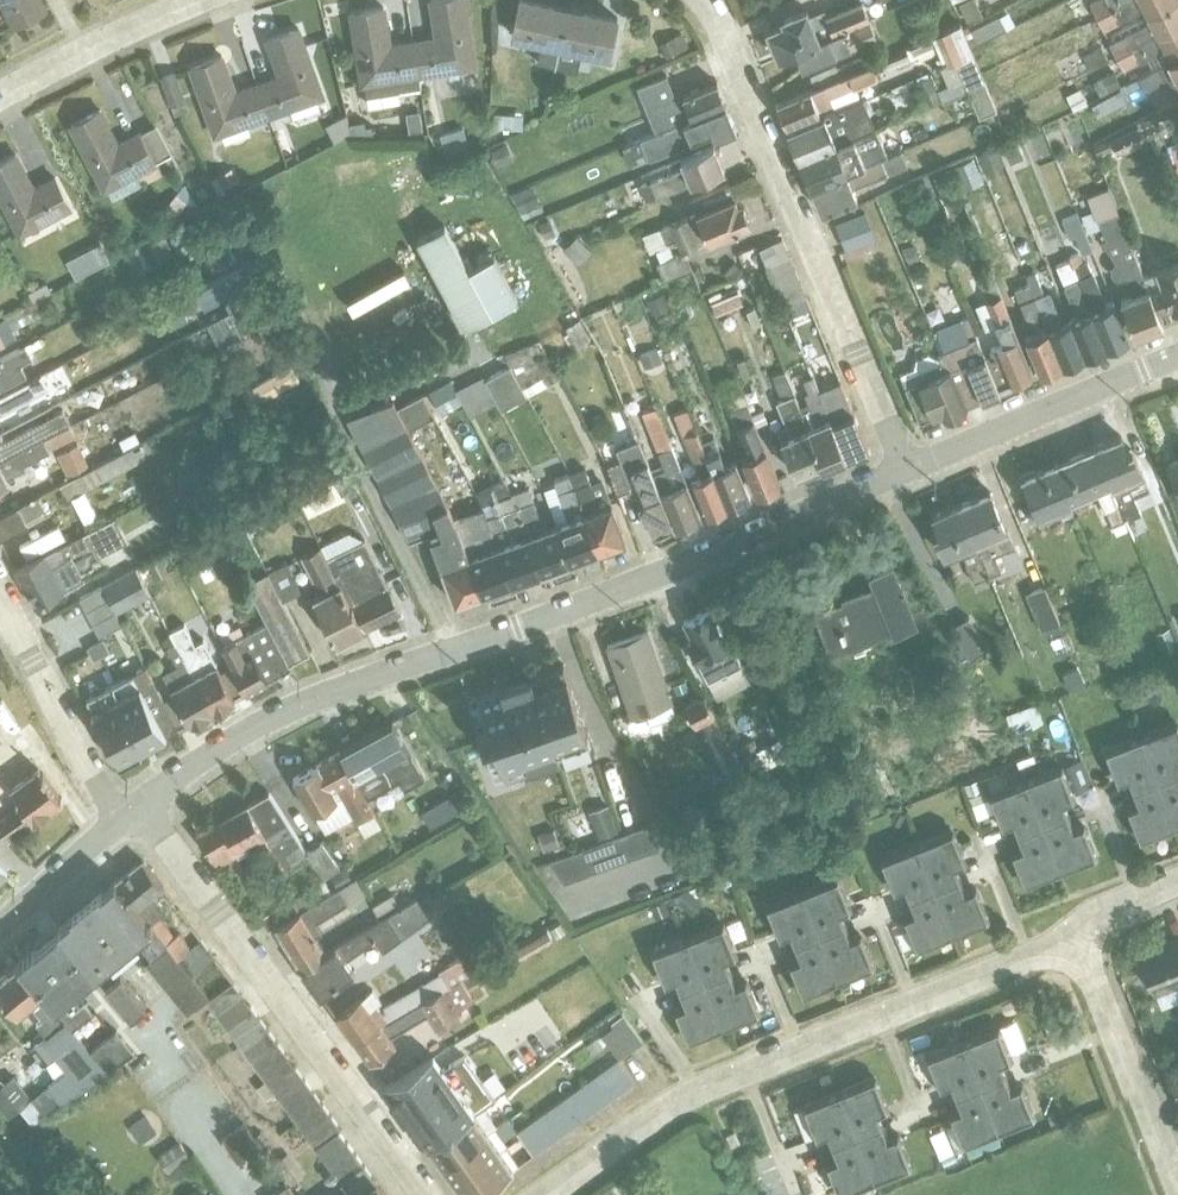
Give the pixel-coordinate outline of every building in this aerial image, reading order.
[(11,22),(54,2),(53,0),(2,0),(11,22)] [(360,77),(418,66),(411,31),(391,35),(385,0),(369,0),(347,4),(360,77)] [(476,55),(465,0),(426,0),(431,28),(411,31),(418,66),(476,55)] [(505,24),(605,51),(617,7),(589,0),(512,0),(505,24)] [(873,31),(861,0),(829,0),(810,7),(807,0),(786,0),(757,12),(771,48),(793,39),(802,60),(873,31)] [(1177,74),(1177,0),(1141,0),(1177,74)] [(946,50),(971,44),(963,12),(938,19),(946,50)] [(267,104),(322,85),(298,15),(262,27),(274,64),(255,70),(267,104)] [(667,55),(690,48),(684,29),(662,36),(667,55)] [(536,51),(538,36),(522,35),(521,50),(536,51)] [(187,53),(211,123),(267,104),(255,70),(236,77),(223,40),(187,53)] [(1101,40),(1083,48),(1090,62),(1107,54),(1101,40)] [(1133,72),(1150,102),(1175,88),(1158,58),(1133,72)] [(1087,77),(1104,110),(1130,96),(1113,64),(1087,77)] [(639,85),(659,133),(720,108),(709,80),(678,93),(670,73),(639,85)] [(814,78),(770,95),(812,205),(856,189),(814,78)] [(1082,81),(1067,87),(1073,103),(1088,98),(1082,81)] [(400,97),(400,83),(368,84),(368,98),(400,97)] [(105,96),(72,111),(106,184),(163,157),(146,120),(121,132),(105,96)] [(1157,129),(1151,113),(1110,131),(1116,146),(1157,129)] [(645,167),(656,192),(734,159),(723,134),(645,167)] [(1022,140),(1003,145),(1011,169),(1029,164),(1022,140)] [(0,150),(0,195),(14,226),(77,198),(62,164),(30,178),(14,144),(0,150)] [(1087,207),(1101,245),(1128,236),(1109,181),(1088,188),(1093,205),(1087,207)] [(176,210),(197,196),(188,182),(166,197),(176,210)] [(651,219),(662,247),(755,211),(744,184),(651,219)] [(444,199),(418,213),(475,316),(501,302),(444,199)] [(865,205),(835,215),(848,257),(879,247),(865,205)] [(1076,206),(1058,216),(1077,251),(1095,241),(1076,206)] [(26,225),(32,238),(53,228),(47,215),(26,225)] [(68,248),(73,266),(105,257),(100,239),(68,248)] [(1000,249),(1008,265),(1022,257),(1014,242),(1000,249)] [(1111,251),(1113,270),(1134,268),(1133,249),(1111,251)] [(806,302),(785,250),(766,258),(788,310),(806,302)] [(1065,275),(1078,268),(1070,252),(1056,259),(1065,275)] [(1156,259),(1170,307),(1177,305),(1177,253),(1156,259)] [(1088,258),(1075,267),(1091,288),(1104,279),(1088,258)] [(1016,275),(1026,311),(1052,304),(1041,267),(1016,275)] [(1122,283),(1140,330),(1160,322),(1142,275),(1122,283)] [(986,308),(1014,379),(1126,333),(1107,286),(1016,323),(1006,299),(986,308)] [(229,302),(207,320),(221,338),(243,320),(229,302)] [(937,322),(948,354),(971,346),(960,314),(937,322)] [(286,364),(288,339),(268,338),(269,325),(249,324),(247,362),(286,364)] [(0,345),(0,377),(25,364),(20,353),(29,348),(22,334),(0,345)] [(522,385),(544,377),(529,339),(507,347),(522,385)] [(643,363),(667,358),(663,341),(639,346),(643,363)] [(903,372),(924,425),(963,409),(943,358),(932,363),(923,342),(907,349),(914,367),(903,372)] [(963,356),(981,401),(1005,392),(987,346),(963,356)] [(461,372),(466,404),(522,395),(517,363),(461,372)] [(785,365),(770,372),(787,411),(803,404),(785,365)] [(719,375),(728,400),(745,394),(736,369),(719,375)] [(429,387),(445,413),(465,400),(449,375),(429,387)] [(429,521),(451,588),(624,530),(611,490),(460,540),(392,389),(341,413),(402,530),(425,522),(429,521)] [(0,430),(0,452),(7,466),(25,457),(23,453),(77,426),(63,398),(0,430)] [(660,398),(644,402),(655,440),(671,436),(660,398)] [(692,453),(707,448),(691,399),(676,404),(692,453)] [(777,425),(799,478),(860,453),(839,400),(777,425)] [(737,416),(746,435),(763,427),(753,408),(737,416)] [(1125,422),(1017,464),(1035,510),(1143,468),(1125,422)] [(457,473),(437,428),(421,435),(441,481),(457,473)] [(0,502),(0,526),(141,453),(132,433),(0,502)] [(624,456),(657,536),(785,483),(766,437),(662,479),(648,446),(624,456)] [(674,437),(658,441),(664,468),(680,465),(674,437)] [(1166,448),(1177,475),(1177,443),(1166,448)] [(11,475),(7,466),(0,452),(0,481),(11,475)] [(553,471),(564,501),(582,494),(571,465),(553,471)] [(481,495),(507,487),(502,474),(476,482),(481,495)] [(994,477),(921,503),(937,550),(962,541),(1011,524),(994,477)] [(1152,500),(1165,534),(1177,530),(1177,526),(1166,495),(1152,500)] [(1142,506),(1127,511),(1134,530),(1149,525),(1142,506)] [(100,543),(125,535),(117,513),(93,521),(100,543)] [(215,519),(190,531),(197,546),(223,534),(215,519)] [(1011,524),(962,541),(972,571),(1000,561),(995,547),(1016,540),(1011,524)] [(43,537),(8,556),(32,601),(67,583),(43,537)] [(334,635),(398,611),(374,548),(335,563),(328,546),(304,555),(334,635)] [(809,597),(828,647),(907,618),(917,615),(895,554),(860,567),(864,577),(809,597)] [(285,557),(243,575),(274,647),(291,640),(270,588),(293,578),(285,557)] [(136,559),(103,576),(116,601),(149,584),(136,559)] [(103,576),(80,588),(99,627),(123,616),(116,601),(103,576)] [(1046,579),(1027,587),(1042,623),(1061,615),(1046,579)] [(717,595),(679,607),(698,667),(735,655),(717,595)] [(964,647),(981,637),(967,611),(950,621),(964,647)] [(653,623),(609,631),(624,705),(667,696),(653,623)] [(1170,625),(1155,630),(1163,651),(1177,645),(1170,625)] [(161,675),(181,708),(222,684),(209,662),(219,656),(212,645),(161,675)] [(229,657),(241,682),(265,670),(253,645),(229,657)] [(566,661),(477,691),(501,765),(591,735),(566,661)] [(91,697),(119,749),(168,722),(140,670),(91,697)] [(697,712),(715,701),(703,682),(685,693),(697,712)] [(1107,734),(1121,766),(1122,765),(1125,772),(1133,791),(1125,795),(1139,826),(1177,809),(1177,713),(1175,705),(1107,734)] [(393,712),(341,740),(355,768),(408,740),(393,712)] [(341,740),(296,764),(319,806),(341,794),(352,814),(374,802),(355,768),(341,740)] [(7,834),(69,791),(43,753),(8,778),(19,794),(0,808),(0,825),(7,834)] [(1056,753),(989,782),(1002,814),(1004,814),(1007,820),(1015,840),(1007,843),(1020,874),(1094,842),(1081,812),(1072,816),(1061,789),(1070,786),(1056,753)] [(270,784),(249,798),(267,829),(287,860),(309,846),(270,784)] [(608,796),(592,801),(600,826),(617,821),(608,796)] [(249,798),(226,811),(243,842),(267,829),(249,798)] [(226,811),(202,824),(220,855),(243,842),(226,811)] [(550,849),(560,878),(659,844),(649,815),(550,849)] [(952,816),(885,845),(899,877),(900,877),(903,883),(911,903),(903,906),(916,937),(990,905),(977,875),(968,879),(957,852),(966,848),(952,816)] [(308,844),(329,865),(341,853),(321,832),(308,844)] [(11,863),(0,844),(0,870),(11,863)] [(224,963),(146,856),(57,921),(89,965),(121,1008),(140,995),(110,955),(139,934),(183,993),(196,984),(224,963)] [(836,862),(769,891),(783,923),(784,923),(787,929),(795,949),(787,952),(801,983),(874,951),(861,921),(853,925),(841,898),(850,894),(836,862)] [(307,897),(322,922),(370,894),(354,868),(307,897)] [(417,894),(345,937),(359,962),(428,910),(417,894)] [(278,914),(319,985),(359,962),(345,937),(337,923),(320,934),(301,901),(278,914)] [(718,908),(650,937),(664,969),(666,968),(668,975),(677,994),(669,998),(682,1029),(756,997),(743,967),(734,971),(723,944),(732,940),(718,908)] [(89,965),(57,921),(17,952),(42,985),(50,994),(89,965)] [(1149,988),(1177,977),(1177,934),(1135,951),(1149,988)] [(0,966),(0,987),(14,1006),(33,992),(42,985),(17,952),(0,966)] [(467,991),(448,959),(370,1008),(360,993),(336,1008),(364,1052),(385,1039),(378,1026),(431,993),(440,1007),(467,991)] [(224,963),(196,984),(341,1187),(372,1166),(224,963)] [(42,985),(33,992),(44,1009),(36,1015),(43,1026),(63,1013),(50,994),(42,985)] [(622,1008),(602,1022),(620,1048),(640,1034),(622,1008)] [(996,1014),(922,1046),(936,1078),(943,1075),(955,1101),(947,1104),(960,1135),(1033,1104),(1020,1073),(1012,1077),(1001,1051),(1010,1047),(996,1014)] [(48,1052),(59,1046),(67,1058),(47,1071),(60,1090),(132,1040),(120,1022),(89,1043),(70,1015),(38,1037),(48,1052)] [(392,1072),(432,1134),(475,1107),(496,1093),(468,1049),(447,1063),(435,1045),(392,1072)] [(506,1126),(519,1144),(627,1068),(615,1050),(506,1126)] [(137,1067),(149,1085),(164,1076),(151,1057),(137,1067)] [(870,1062),(797,1093),(811,1126),(818,1123),(829,1149),(822,1153),(834,1183),(908,1152),(895,1122),(886,1125),(875,1099),(884,1095),(870,1062)] [(30,1108),(40,1103),(17,1065),(0,1075),(0,1098),(7,1111),(25,1100),(30,1108)] [(142,1134),(159,1120),(145,1104),(129,1118),(142,1134)] [(432,1134),(468,1189),(511,1160),(475,1107),(432,1134)] [(245,1116),(223,1131),(239,1153),(260,1138),(245,1116)] [(158,1146),(169,1163),(192,1148),(181,1131),(158,1146)] [(275,1156),(287,1169),(297,1161),(285,1147),(275,1156)] [(372,1166),(341,1187),(330,1194),(392,1194),(372,1166)] [(268,1193),(269,1194),(301,1194),(288,1178),(268,1193)] [(185,1194),(218,1194),(207,1180),(185,1194)]
